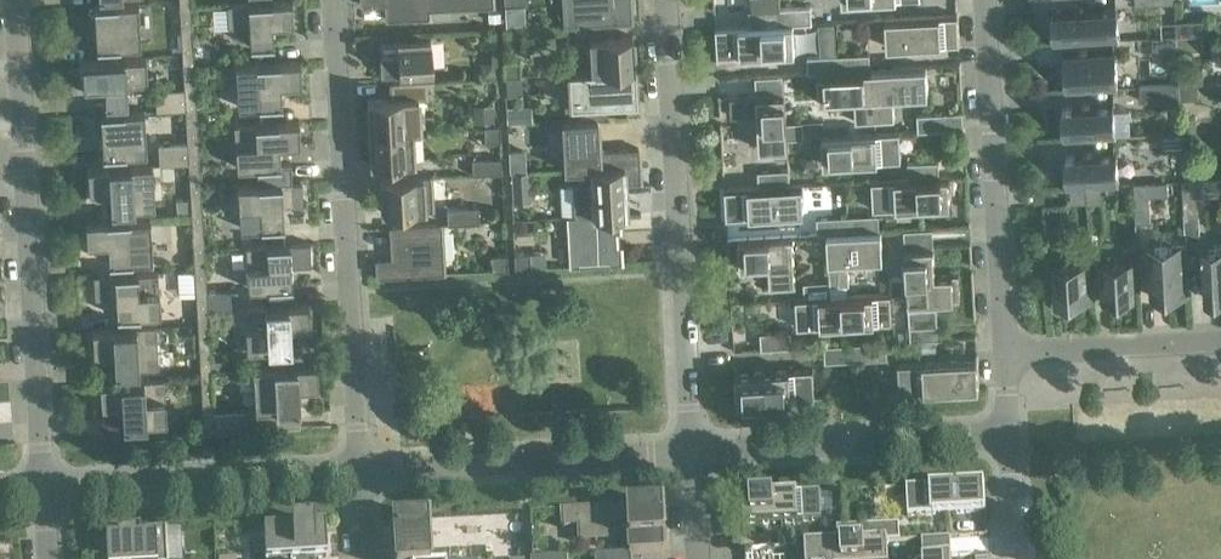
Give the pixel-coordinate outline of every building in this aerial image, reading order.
[(493,0),(362,0),(363,5),(387,4),(387,20),(429,18),(429,10),(493,6),(493,0)] [(504,8),(523,7),(526,7),(526,0),(504,0),(504,8)] [(565,26),(631,22),(630,0),(564,0),(565,26)] [(780,9),(780,0),(751,0),(752,10),(780,9)] [(227,5),(212,6),(214,28),(249,26),(250,44),(250,46),(273,44),(273,43),(272,25),(293,24),(292,3),(292,1),(271,2),(248,4),(227,5)] [(138,4),(94,6),(94,8),(96,28),(97,46),(96,46),(96,48),(120,47),(120,46),(140,45),(138,5),(138,4)] [(523,7),(504,8),(505,28),(524,27),(523,7)] [(780,9),(781,25),(793,25),(812,24),(811,7),(780,9)] [(1052,11),(1054,43),(1119,39),(1118,8),(1052,11)] [(780,9),(752,10),(749,11),(750,27),(781,25),(780,9)] [(500,13),(489,13),(489,21),(501,21),(500,13)] [(887,47),(959,44),(958,16),(886,19),(887,47)] [(1191,20),(1191,35),(1220,34),(1220,19),(1191,20)] [(1191,20),(1176,21),(1177,36),(1191,35),(1191,20)] [(793,25),(781,25),(750,27),(716,29),(717,57),(795,53),(793,25)] [(194,61),(192,32),(181,33),(183,62),(194,61)] [(590,39),(592,71),(592,72),(634,69),(632,36),(590,39)] [(1177,51),(1176,36),(1152,38),(1153,52),(1177,51)] [(432,74),(431,40),(381,42),(383,76),(432,74)] [(1064,53),(1066,91),(1118,88),(1116,50),(1064,53)] [(870,54),(839,55),(839,72),(870,70),(870,54)] [(808,74),(818,73),(839,72),(839,55),(807,57),(808,74)] [(146,57),(81,61),(81,62),(82,62),(83,83),(103,82),(104,100),(104,102),(128,100),(128,99),(127,99),(126,81),(147,79),(146,59),(146,57)] [(519,60),(503,61),(504,77),(520,76),(519,60)] [(195,89),(194,61),(183,62),(184,88),(184,90),(195,89)] [(300,63),(300,62),(235,65),(235,67),(236,67),(237,87),(257,86),(259,104),(258,104),(258,106),(282,105),(282,103),(281,103),(280,85),(301,84),(300,63)] [(496,62),(480,63),(481,78),(497,77),(496,62)] [(926,67),(872,70),(875,121),(894,120),(893,97),(928,95),(926,67)] [(1203,68),(1179,69),(1180,84),(1204,83),(1203,68)] [(636,102),(634,69),(592,72),(592,71),(568,72),(570,106),(636,102)] [(870,70),(839,72),(818,73),(819,101),(854,99),(856,122),(856,134),(876,133),(875,121),(872,70),(870,70)] [(368,99),(370,132),(412,130),(412,131),(420,131),(419,127),(418,99),(426,98),(425,80),(391,82),(392,98),(368,99)] [(1180,99),(1179,85),(1140,87),(1141,101),(1180,99)] [(185,108),(184,90),(184,88),(155,90),(156,109),(185,108)] [(197,118),(195,89),(184,90),(185,108),(186,119),(197,118)] [(787,139),(786,122),(785,94),(757,95),(730,97),(731,116),(758,115),(760,150),(788,148),(787,139)] [(1062,108),(1064,139),(1116,136),(1114,105),(1062,108)] [(530,106),(506,107),(507,124),(531,123),(530,106)] [(489,107),(478,108),(479,121),(490,121),(489,107)] [(144,111),(100,114),(100,115),(102,136),(103,154),(102,154),(103,156),(126,154),(146,153),(144,113),(144,111)] [(916,115),(917,131),(934,130),(933,114),(916,115)] [(1196,117),(1181,118),(1182,132),(1197,131),(1196,117)] [(199,146),(197,118),(186,119),(187,142),(187,147),(199,146)] [(565,170),(589,169),(589,168),(639,165),(638,148),(598,150),(597,119),(563,121),(565,170)] [(786,122),(787,139),(804,138),(803,121),(786,122)] [(299,124),(299,122),(254,125),(234,126),(234,128),(236,167),(257,166),(257,167),(280,165),(280,164),(279,146),(299,145),(298,124),(299,124)] [(500,141),(500,125),(484,126),(485,142),(500,141)] [(424,127),(419,127),(420,131),(412,131),(412,130),(370,132),(371,165),(426,162),(424,127)] [(824,165),(901,161),(900,132),(822,137),(824,165)] [(1182,133),(1162,134),(1163,148),(1183,147),(1182,133)] [(187,147),(187,142),(158,144),(159,163),(188,161),(187,147)] [(200,175),(199,146),(187,147),(188,161),(189,176),(200,175)] [(526,150),(509,151),(510,172),(527,171),(526,150)] [(1065,156),(1067,187),(1119,184),(1117,153),(1065,156)] [(502,171),(501,156),(472,158),(473,172),(502,171)] [(909,180),(940,178),(939,161),(908,163),(909,180)] [(1184,166),(1185,180),(1204,179),(1204,164),(1184,166)] [(152,165),(87,168),(87,170),(88,170),(89,190),(110,189),(111,208),(110,208),(110,209),(134,208),(134,207),(154,206),(152,166),(152,165)] [(640,182),(639,165),(589,168),(589,169),(590,183),(574,184),(576,216),(576,217),(618,215),(626,215),(624,183),(640,182)] [(759,188),(790,186),(789,170),(758,172),(759,188)] [(529,173),(510,174),(512,204),(531,203),(529,173)] [(202,203),(200,175),(189,176),(191,204),(202,203)] [(432,210),(430,176),(380,179),(382,213),(432,210)] [(940,178),(909,180),(872,182),(873,210),(951,206),(949,177),(940,178)] [(1197,181),(1183,181),(1186,240),(1200,239),(1197,181)] [(302,184),(302,183),(237,186),(237,188),(238,188),(240,228),(260,227),(284,226),(284,224),(283,224),(282,206),(303,205),(302,184)] [(790,186),(759,188),(725,190),(727,218),(804,214),(803,186),(790,186)] [(1086,188),(1071,188),(1072,203),(1086,202),(1086,188)] [(1101,188),(1086,189),(1087,203),(1101,202),(1101,188)] [(188,200),(176,200),(177,212),(189,212),(188,200)] [(203,232),(202,203),(191,204),(192,232),(203,232)] [(478,204),(462,205),(447,206),(448,222),(479,220),(478,204)] [(576,217),(576,216),(568,216),(571,266),(621,263),(620,245),(616,246),(615,232),(619,231),(618,215),(576,217)] [(879,215),(848,216),(849,233),(880,231),(879,215)] [(849,233),(848,216),(817,218),(818,235),(827,234),(849,233)] [(150,219),(86,222),(86,224),(87,244),(108,243),(109,262),(108,262),(109,263),(132,262),(132,261),(152,260),(150,220),(150,219)] [(377,259),(378,277),(444,274),(441,224),(391,226),(393,258),(377,259)] [(849,233),(827,234),(830,281),(830,285),(849,284),(848,261),(883,259),(881,231),(880,231),(849,233)] [(205,260),(203,232),(192,232),(194,261),(205,260)] [(740,267),(769,266),(771,289),(796,287),(793,236),(739,239),(740,267)] [(310,243),(290,244),(246,247),(246,248),(248,288),(268,287),(292,286),(292,284),(291,266),(311,265),(310,245),(310,243)] [(1189,295),(1186,243),(1148,245),(1151,297),(1189,295)] [(1203,247),(1206,299),(1220,298),(1220,246),(1203,247)] [(907,277),(908,293),(911,341),(918,340),(937,339),(942,339),(941,323),(938,323),(937,301),(960,300),(959,275),(935,276),(934,247),(906,248),(907,277)] [(507,252),(491,253),(492,269),(508,268),(507,252)] [(530,252),(514,253),(515,268),(531,268),(530,252)] [(207,289),(205,260),(194,261),(196,289),(207,289)] [(1103,300),(1135,298),(1132,260),(1101,262),(1103,300)] [(1092,300),(1090,262),(1053,264),(1055,302),(1092,300)] [(114,275),(93,276),(94,278),(95,298),(116,297),(117,315),(116,315),(116,317),(140,315),(160,314),(158,274),(158,272),(114,275)] [(908,293),(907,277),(891,278),(892,294),(908,293)] [(830,285),(830,281),(804,283),(804,299),(831,298),(830,285)] [(207,290),(207,289),(196,289),(197,318),(208,317),(208,310),(207,290)] [(236,289),(207,290),(208,310),(237,308),(236,289)] [(891,294),(831,298),(804,299),(796,300),(797,328),(892,322),(891,294)] [(309,305),(309,304),(244,308),(244,309),(247,349),(267,348),(291,347),(291,345),(290,345),(289,327),(310,326),(309,305)] [(210,346),(208,317),(197,318),(199,346),(210,346)] [(156,326),(92,330),(92,331),(93,352),(114,351),(115,369),(115,371),(138,369),(158,368),(156,328),(157,328),(156,326)] [(761,349),(792,348),(791,331),(760,333),(761,349)] [(937,339),(918,340),(919,352),(937,351),(937,339)] [(886,342),(855,344),(856,361),(887,359),(886,342)] [(856,361),(855,344),(824,346),(825,362),(856,361)] [(212,374),(210,346),(199,346),(200,375),(212,374)] [(977,361),(899,365),(901,393),(978,389),(977,361)] [(317,366),(317,364),(252,368),(253,369),(255,409),(275,408),(299,407),(299,406),(298,406),(297,387),(318,386),(317,366)] [(813,370),(736,374),(737,402),(815,398),(813,370)] [(213,403),(212,374),(200,375),(202,403),(213,403)] [(164,380),(100,383),(100,385),(101,406),(122,404),(123,423),(123,424),(146,423),(146,422),(166,421),(164,381),(164,380)] [(243,410),(214,412),(215,431),(244,429),(243,410)] [(906,488),(908,516),(986,512),(984,484),(906,488)] [(744,525),(822,521),(820,493),(742,497),(744,525)] [(660,522),(659,504),(561,510),(562,528),(578,527),(579,543),(613,541),(612,525),(660,522)] [(428,549),(426,517),(392,519),(393,551),(428,549)] [(313,521),(263,523),(265,558),(297,558),(326,557),(324,526),(313,527),(313,521)] [(868,525),(869,542),(888,541),(900,540),(899,523),(868,525)] [(837,527),(838,543),(869,542),(868,525),(837,527)] [(166,529),(116,532),(116,538),(105,538),(107,558),(167,558),(166,529)] [(628,554),(596,556),(596,558),(630,558),(630,556),(662,554),(661,536),(627,538),(628,554)] [(833,544),(834,558),(889,558),(888,541),(869,542),(838,543),(833,544)] [(833,544),(805,545),(806,558),(834,558),(833,544)] [(428,549),(393,551),(394,558),(428,558),(428,549)]
